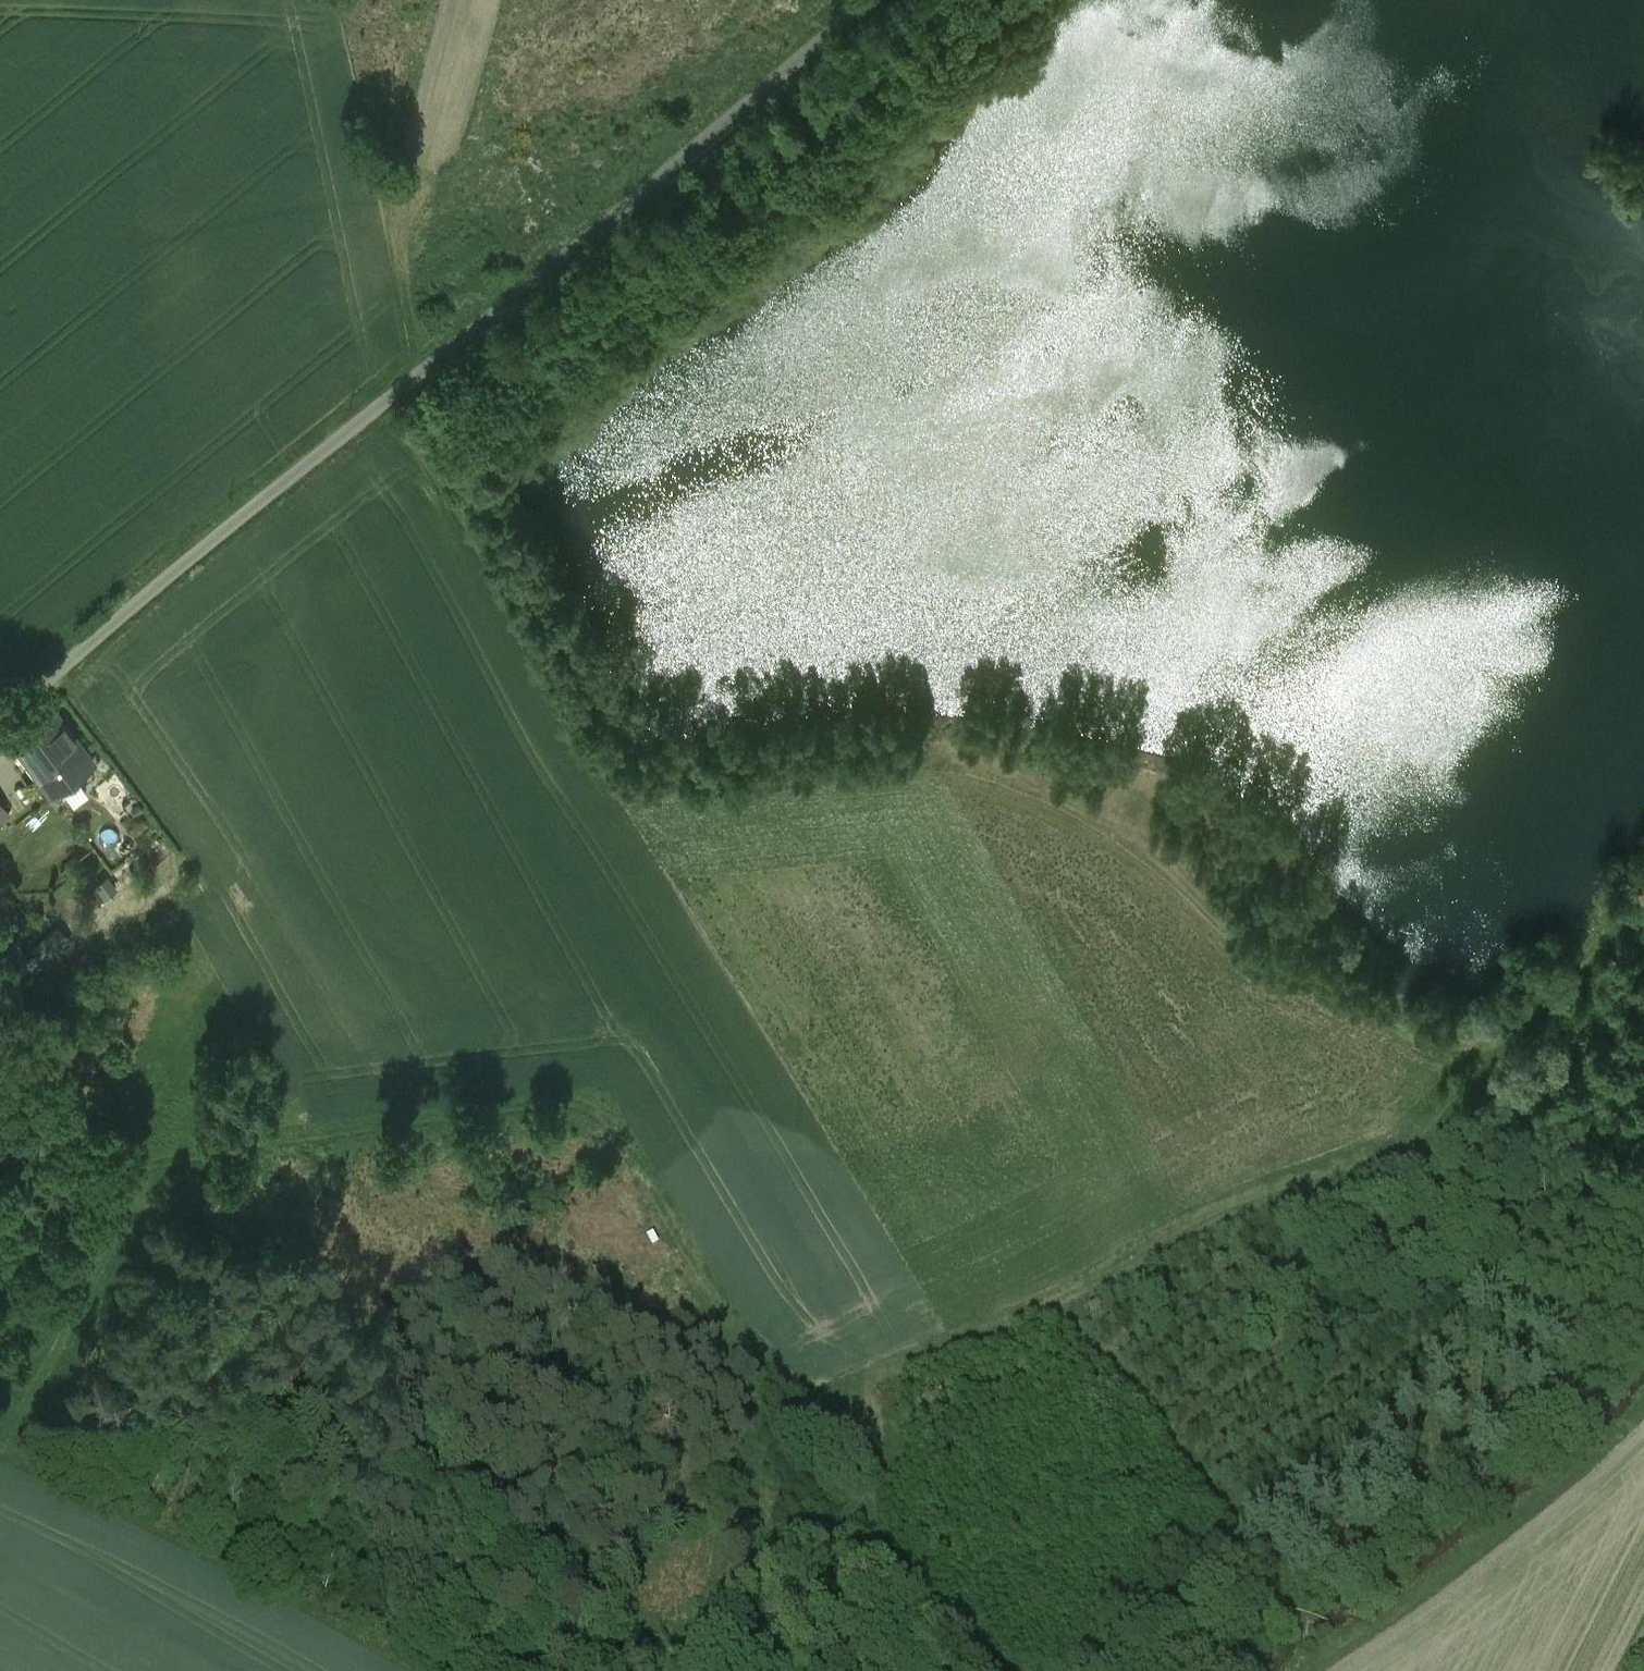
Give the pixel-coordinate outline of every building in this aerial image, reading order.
[(48,704),(8,735),(18,749),(21,747),(41,773),(38,776),(51,793),(92,763),(48,704)] [(107,899),(123,920),(140,907),(124,886),(107,899)]
